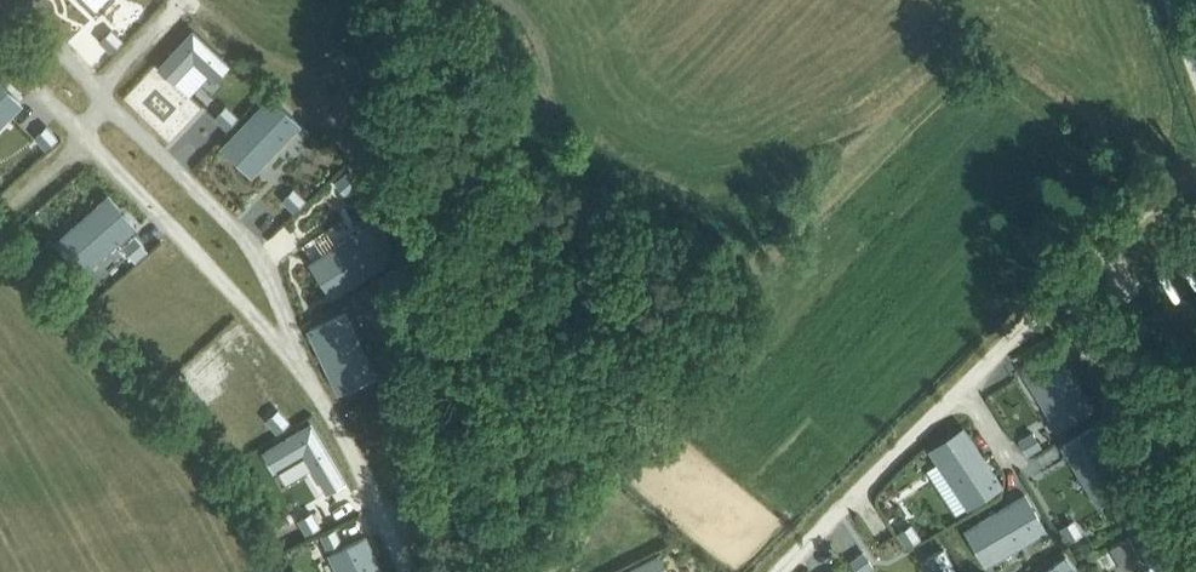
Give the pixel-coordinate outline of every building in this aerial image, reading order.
[(1111,547),(1127,571),(1134,571),(1144,565),(1158,557),(1166,571),(1167,571),(1173,571),(1185,565),(1163,531),(1137,547),(1130,535),(1111,547)] [(1034,571),(1078,571),(1064,551),(1034,571)]
